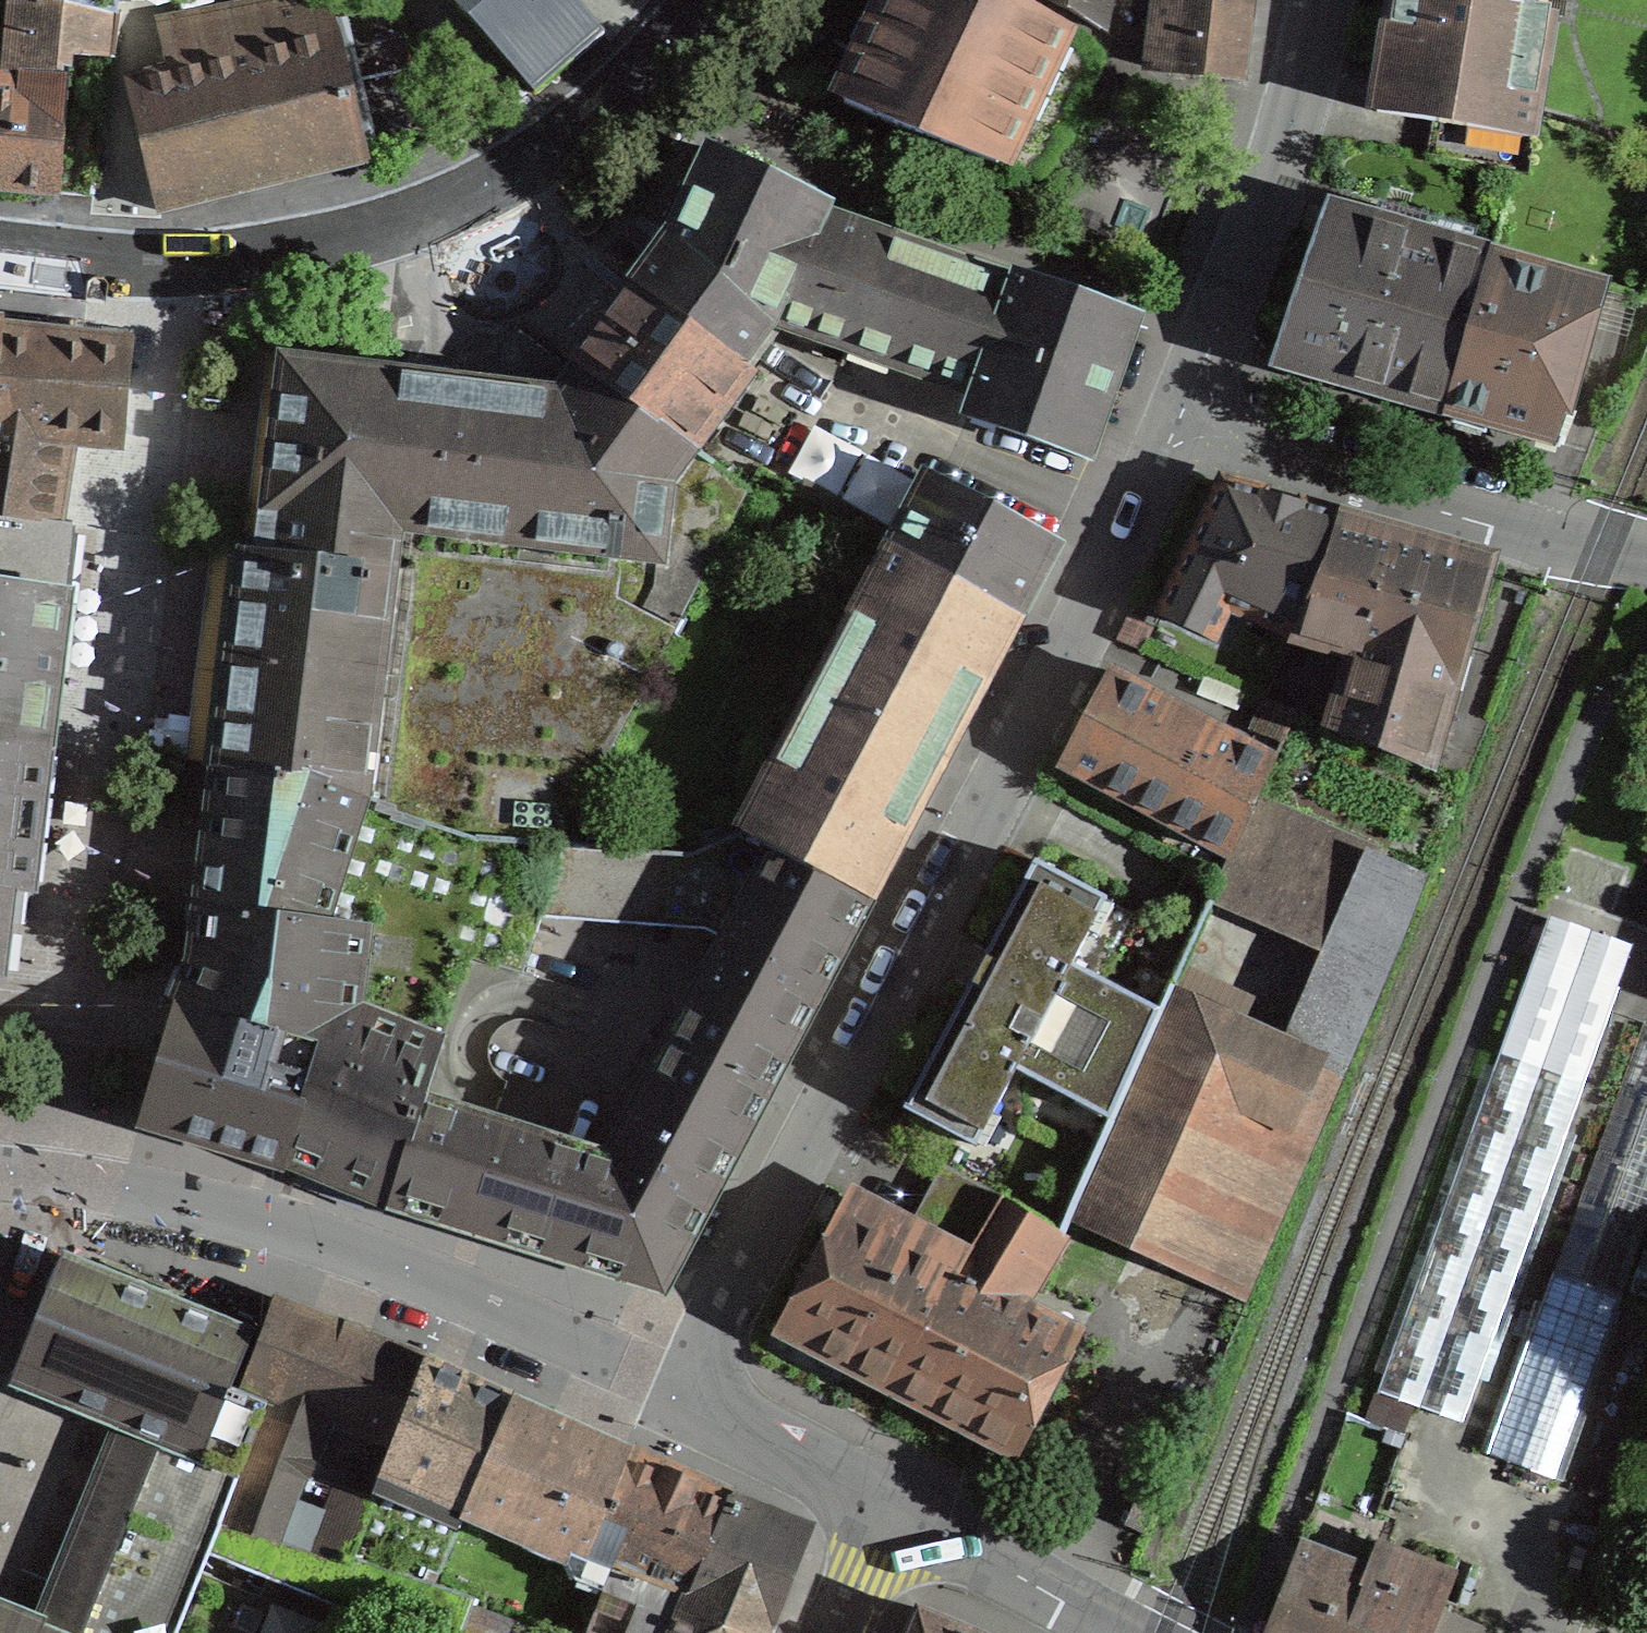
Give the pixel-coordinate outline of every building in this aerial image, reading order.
[(4,54),(2,69),(71,75),(74,55),(109,58),(115,13),(55,0),(9,0),(4,54)] [(115,13),(116,0),(55,0),(115,13)] [(158,212),(263,187),(367,161),(329,6),(327,0),(219,0),(154,16),(169,77),(128,87),(127,87),(128,89),(158,212)] [(534,94),(603,34),(603,33),(574,0),(452,0),(534,94)] [(871,45),(844,103),(902,131),(935,142),(1002,0),(893,0),(871,45)] [(935,142),(1047,180),(1094,78),(1103,59),(1090,38),(1018,0),(1002,0),(935,142)] [(1067,10),(1070,0),(1048,0),(1067,10)] [(1109,0),(1070,0),(1067,10),(1099,29),(1103,27),(1109,0)] [(1241,80),(1252,0),(1156,0),(1149,60),(1168,63),(1167,72),(1178,73),(1241,80)] [(1379,72),(1383,74),(1376,112),(1452,124),(1473,128),(1468,160),(1523,168),(1549,13),(1536,11),(1538,0),(1390,0),(1379,72)] [(0,54),(0,191),(60,197),(71,75),(2,69),(4,54),(0,54)] [(777,330),(878,361),(920,239),(830,207),(833,197),(706,137),(668,219),(620,279),(631,283),(753,369),(777,330)] [(1309,278),(1279,365),(1446,411),(1490,254),(1333,208),(1309,278)] [(959,412),(1092,458),(1144,311),(1012,265),(1010,271),(920,239),(878,361),(966,392),(959,412)] [(1490,254),(1446,411),(1556,442),(1585,366),(1592,341),(1607,287),(1490,254)] [(574,363),(696,450),(753,369),(631,283),(574,363)] [(131,342),(132,341),(40,332),(1,328),(0,335),(0,517),(58,524),(70,444),(123,447),(131,342)] [(244,546),(227,544),(201,765),(371,777),(368,800),(477,839),(560,846),(749,489),(696,450),(574,363),(557,382),(269,346),(244,546)] [(887,541),(1027,613),(1064,540),(926,468),(887,541)] [(1294,632),(1338,516),(1279,500),(1223,484),(1163,612),(1211,634),(1226,601),(1294,632)] [(1458,645),(1483,558),(1338,516),(1294,632),(1358,651),(1336,728),(1425,763),(1458,645)] [(44,750),(48,717),(72,526),(58,524),(0,517),(0,745),(44,750)] [(950,759),(1027,613),(887,541),(811,687),(950,759)] [(1230,853),(1295,712),(1267,701),(1255,728),(1270,737),(1262,755),(1172,706),(1110,673),(1062,763),(1230,853)] [(950,759),(811,687),(735,827),(877,901),(950,759)] [(9,934),(11,923),(13,905),(15,889),(22,890),(27,891),(44,750),(0,745),(0,933),(9,934)] [(371,777),(201,765),(186,903),(331,917),(368,800),(371,777)] [(183,962),(174,995),(320,1042),(280,1172),(386,1208),(426,1090),(467,955),(521,971),(539,914),(560,846),(477,839),(368,800),(331,917),(186,903),(183,962)] [(560,846),(539,914),(705,929),(729,935),(713,966),(707,963),(666,1040),(770,1092),(877,901),(735,827),(684,854),(560,846)] [(1404,939),(1427,878),(1374,856),(1367,873),(1295,841),(1281,874),(1353,906),(1288,1056),(1166,1000),(1161,1010),(1121,1100),(1071,1211),(1195,1267),(1190,1278),(1246,1303),(1404,939)] [(1084,1080),(1121,1100),(1161,1010),(1072,963),(1090,930),(1079,924),(1096,892),(1035,860),(976,971),(904,1108),(975,1146),(977,1142),(965,1135),(980,1108),(992,1114),(1016,1069),(1074,1100),(1074,1099),(1084,1080)] [(1618,988),(1534,957),(1377,1392),(1462,1422),(1618,988)] [(280,1172),(320,1042),(174,995),(136,1130),(262,1165),(280,1172)] [(1620,1296),(1646,1221),(1646,1024),(1643,1023),(1553,1272),(1620,1296)] [(582,1272),(665,1295),(770,1092),(666,1040),(639,1091),(645,1094),(627,1127),(619,1152),(582,1272)] [(426,1090),(386,1208),(582,1272),(619,1152),(426,1090)] [(964,1249),(967,1250),(971,1252),(1002,1200),(1003,1198),(948,1168),(921,1218),(966,1245),(964,1249)] [(957,1268),(895,1388),(1010,1448),(1030,1410),(1038,1414),(1045,1402),(1070,1353),(1001,1317),(1000,1295),(1006,1285),(1027,1287),(1059,1234),(1002,1200),(971,1252),(967,1250),(957,1268)] [(838,1358),(895,1388),(957,1268),(849,1211),(816,1273),(786,1331),(838,1358)] [(249,1330),(65,1256),(29,1346),(14,1383),(111,1423),(137,1433),(239,1474),(266,1403),(228,1388),(251,1331),(249,1330)] [(1620,1296),(1553,1272),(1487,1454),(1510,1462),(1555,1479),(1620,1296)] [(320,1417),(394,1443),(426,1359),(355,1332),(274,1300),(243,1382),(270,1393),(266,1403),(239,1474),(223,1520),(351,1557),(372,1500),(299,1472),(320,1417)] [(372,1500),(351,1557),(432,1584),(432,1583),(461,1516),(513,1398),(436,1364),(426,1359),(394,1443),(372,1500)] [(587,1556),(630,1450),(561,1419),(513,1398),(461,1516),(483,1525),(485,1519),(481,1518),(487,1503),(564,1536),(558,1550),(565,1553),(567,1554),(568,1551),(586,1558),(587,1556)] [(432,1584),(351,1557),(223,1520),(239,1474),(137,1433),(111,1423),(39,1599),(33,1615),(0,1602),(0,1632),(175,1632),(208,1553),(405,1632),(503,1632),(507,1621),(475,1610),(478,1600),(432,1584)] [(637,1451),(631,1448),(630,1450),(587,1556),(614,1566),(613,1569),(691,1598),(733,1496),(734,1494),(729,1492),(728,1494),(715,1488),(716,1486),(710,1484),(710,1486),(673,1469),(636,1453),(637,1451)] [(1125,1524),(1143,1532),(1159,1496),(1141,1487),(1125,1524)] [(800,1523),(758,1506),(733,1496),(691,1598),(613,1569),(591,1625),(613,1632),(768,1632),(807,1538),(800,1523)] [(1483,1628),(1440,1610),(1455,1574),(1378,1543),(1363,1580),(1324,1565),(1329,1553),(1302,1543),(1265,1632),(1481,1632),(1483,1628)] [(918,1608),(908,1632),(978,1632),(918,1608)]
